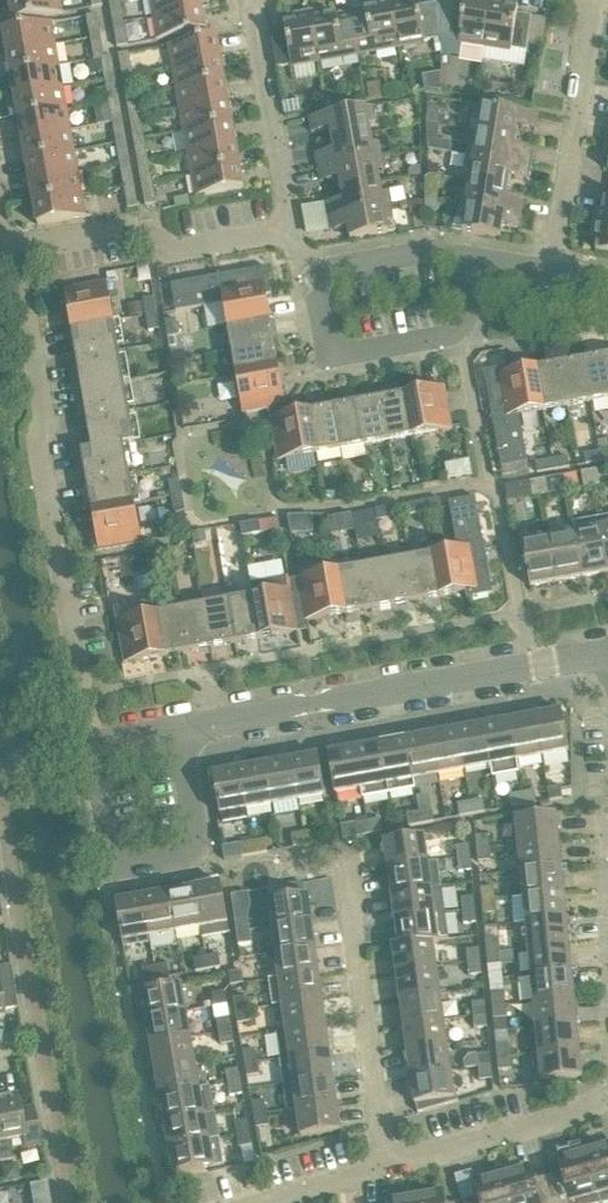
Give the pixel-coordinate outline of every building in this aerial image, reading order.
[(61,14),(59,0),(12,0),(8,1),(12,23),(61,14)] [(92,9),(103,7),(102,0),(91,0),(92,9)] [(201,10),(200,0),(150,0),(153,19),(201,10)] [(440,3),(439,3),(418,7),(417,1),(406,3),(405,0),(399,0),(389,2),(397,47),(441,39),(440,3)] [(492,1),(486,0),(476,0),(475,2),(465,0),(464,7),(440,3),(441,39),(462,43),(460,57),(483,61),(485,46),(484,46),(492,1)] [(484,46),(485,46),(526,53),(531,18),(517,15),(518,9),(507,7),(507,3),(492,1),(484,46)] [(121,2),(110,4),(112,19),(123,17),(121,2)] [(357,54),(397,47),(389,2),(374,5),(374,9),(364,11),(365,16),(351,19),(357,54)] [(157,41),(205,32),(201,10),(153,19),(157,41)] [(357,54),(351,19),(337,22),(336,16),(326,18),(325,14),(309,16),(317,62),(357,54)] [(89,32),(100,31),(97,15),(86,17),(89,32)] [(285,31),(270,34),(276,69),(294,66),(295,69),(315,66),(314,62),(317,62),(309,16),(293,19),(294,23),(283,25),(285,31)] [(6,55),(55,46),(51,24),(2,32),(6,55)] [(126,31),(115,33),(117,48),(128,46),(126,31)] [(172,69),(220,60),(216,38),(168,47),(172,69)] [(105,59),(105,58),(102,45),(92,47),(94,62),(101,60),(105,59)] [(10,76),(58,67),(55,46),(6,55),(10,76)] [(121,70),(132,69),(129,53),(119,55),(121,70)] [(104,74),(115,72),(112,57),(105,58),(105,59),(101,60),(104,74)] [(176,90),(224,82),(220,60),(172,69),(176,90)] [(14,97),(62,89),(58,67),(10,76),(14,97)] [(180,112),(228,103),(224,82),(176,90),(180,112)] [(127,99),(137,97),(135,83),(124,85),(127,99)] [(109,102),(120,101),(117,86),(96,90),(98,102),(108,100),(109,102)] [(17,119),(66,110),(62,89),(14,97),(17,119)] [(129,113),(140,111),(137,97),(127,99),(129,113)] [(111,117),(122,115),(120,101),(109,102),(111,117)] [(183,133),(232,125),(228,103),(180,112),(183,133)] [(472,121),(470,132),(478,133),(516,139),(517,128),(535,131),(538,116),(474,106),(472,121)] [(368,124),(376,123),(373,107),(310,119),(312,134),(330,131),(332,141),(370,134),(368,124)] [(21,140),(70,132),(66,110),(17,119),(21,140)] [(187,155),(236,146),(232,125),(183,133),(187,155)] [(134,142),(145,140),(142,126),(132,127),(134,142)] [(117,145),(127,143),(125,129),(114,131),(117,145)] [(25,162),(74,153),(70,132),(21,140),(25,162)] [(514,149),(516,139),(478,133),(476,143),(468,142),(466,156),(530,166),(532,152),(514,149)] [(379,144),(372,145),(370,134),(332,141),(334,152),(316,155),(319,169),(382,158),(379,144)] [(137,156),(147,154),(145,140),(134,142),(137,156)] [(119,159),(130,157),(127,143),(117,145),(119,159)] [(191,176),(239,167),(236,146),(187,155),(191,176)] [(29,183),(77,174),(74,153),(25,162),(29,183)] [(527,181),(530,166),(466,156),(464,171),(472,172),(470,182),(508,188),(509,178),(527,181)] [(377,173),(385,172),(382,158),(319,169),(321,184),(339,180),(341,191),(379,184),(377,173)] [(195,199),(244,190),(239,167),(191,176),(195,199)] [(142,185),(152,183),(150,168),(139,170),(142,185)] [(124,188),(135,186),(132,172),(122,173),(124,188)] [(33,204),(81,196),(77,174),(29,183),(33,204)] [(506,199),(508,188),(470,182),(468,193),(460,192),(458,206),(522,216),(524,202),(506,199)] [(144,199),(155,197),(152,183),(142,185),(144,199)] [(389,193),(381,195),(379,184),(341,191),(343,201),(325,204),(328,218),(391,207),(389,193)] [(127,202),(137,200),(135,186),(124,188),(127,202)] [(37,227),(85,218),(81,196),(33,204),(37,227)] [(604,200),(602,211),(598,210),(596,226),(607,228),(607,201),(604,200)] [(519,230),(522,216),(458,206),(456,221),(464,222),(462,233),(500,239),(501,228),(519,230)] [(396,233),(394,222),(391,207),(328,218),(330,233),(348,230),(350,241),(396,233)] [(596,226),(593,242),(597,243),(595,253),(607,255),(607,228),(596,226)] [(222,305),(266,297),(271,296),(267,269),(217,278),(222,305)] [(175,313),(222,305),(217,278),(170,286),(175,313)] [(100,300),(108,299),(106,284),(98,286),(100,300)] [(92,301),(100,300),(98,286),(89,287),(92,301)] [(83,303),(92,301),(89,287),(81,289),(83,303)] [(75,304),(83,303),(81,289),(72,290),(75,304)] [(66,306),(75,304),(72,290),(64,292),(66,306)] [(226,329),(270,321),(266,297),(222,305),(226,329)] [(147,316),(157,314),(154,298),(144,300),(147,316)] [(70,330),(113,322),(108,299),(100,300),(92,301),(83,303),(75,304),(66,306),(70,330)] [(149,332),(159,330),(157,314),(147,316),(149,332)] [(168,339),(179,337),(176,320),(165,322),(168,339)] [(231,353),(274,345),(270,321),(226,329),(231,353)] [(75,360),(118,353),(113,322),(70,330),(75,360)] [(235,377),(278,369),(274,345),(231,353),(235,377)] [(81,390),(123,383),(118,353),(75,360),(81,390)] [(607,400),(607,356),(584,361),(592,403),(607,400)] [(567,408),(592,403),(584,361),(560,365),(567,408)] [(543,412),(567,408),(560,365),(535,369),(543,412)] [(519,417),(511,374),(510,368),(483,373),(492,421),(519,417)] [(239,401),(254,398),(268,396),(283,393),(278,369),(235,377),(239,401)] [(519,417),(543,412),(535,369),(511,374),(519,417)] [(86,421),(128,413),(123,383),(81,390),(86,421)] [(432,405),(446,403),(443,388),(429,391),(432,405)] [(437,434),(434,420),(432,405),(429,391),(405,395),(413,438),(437,434)] [(271,410),(285,407),(283,393),(268,396),(271,410)] [(389,442),(413,438),(405,395),(381,400),(389,442)] [(256,413),(271,410),(268,396),(254,398),(256,413)] [(242,415),(256,413),(254,398),(239,401),(242,415)] [(364,447),(389,442),(381,400),(357,404),(364,447)] [(434,420),(449,417),(446,403),(432,405),(434,420)] [(340,451),(364,447),(357,404),(333,408),(340,451)] [(316,456),(340,451),(333,408),(308,413),(316,456)] [(91,451),(123,445),(133,444),(128,413),(86,421),(91,451)] [(292,460),(316,456),(308,413),(284,417),(287,432),(289,446),(292,460)] [(273,434),(287,432),(284,417),(270,420),(273,434)] [(437,434),(451,431),(449,417),(434,420),(437,434)] [(501,469),(527,464),(519,417),(492,421),(501,469)] [(275,448),(289,446),(287,432),(273,434),(275,448)] [(85,484),(128,476),(123,445),(91,451),(80,453),(85,484)] [(278,462),(292,460),(289,446),(275,448),(278,462)] [(586,466),(602,463),(601,452),(584,455),(586,466)] [(554,472),(569,469),(567,458),(552,461),(554,472)] [(537,475),(554,472),(552,461),(535,464),(537,475)] [(448,481),(471,477),(468,462),(445,466),(448,481)] [(592,487),(600,486),(598,470),(589,472),(592,487)] [(584,489),(592,487),(589,472),(581,473),(584,489)] [(91,515),(134,507),(128,476),(85,484),(91,515)] [(540,496),(548,495),(546,480),(537,481),(540,496)] [(533,497),(540,496),(537,481),(531,482),(533,497)] [(171,500),(182,498),(179,482),(168,483),(171,500)] [(174,516),(185,514),(182,498),(171,500),(174,516)] [(457,551),(484,547),(475,499),(449,504),(457,551)] [(426,514),(442,511),(440,500),(424,503),(426,514)] [(410,517),(426,514),(424,503),(408,506),(410,517)] [(95,538),(104,537),(112,535),(121,534),(130,532),(138,530),(134,507),(91,515),(95,538)] [(377,522),(394,520),(392,509),(376,511),(377,522)] [(607,574),(607,517),(597,519),(607,574)] [(582,579),(607,574),(597,519),(572,523),(574,534),(574,535),(582,579)] [(261,534),(259,522),(240,525),(242,537),(261,534)] [(132,546),(141,545),(138,530),(130,532),(132,546)] [(124,548),(132,546),(130,532),(121,534),(124,548)] [(115,549),(124,548),(121,534),(112,535),(115,549)] [(106,551),(115,549),(112,535),(104,537),(106,551)] [(556,583),(582,579),(574,535),(548,539),(556,583)] [(98,552),(106,551),(104,537),(95,538),(98,552)] [(530,588),(556,583),(548,539),(522,544),(530,588)] [(466,600),(492,595),(484,547),(457,551),(465,594),(466,600)] [(440,598),(465,594),(457,551),(433,556),(440,598)] [(416,602),(440,598),(433,556),(409,560),(416,602)] [(392,607),(416,602),(409,560),(385,564),(392,607)] [(368,611),(392,607),(385,564),(361,568),(368,611)] [(344,615),(368,611),(361,568),(337,572),(344,615)] [(320,619),(344,615),(337,572),(312,577),(315,591),(317,605),(320,619)] [(301,593),(315,591),(312,577),(298,579),(301,593)] [(276,593),(290,591),(288,578),(251,585),(253,597),(252,597),(260,640),(284,636),(281,622),(279,607),(276,593)] [(279,607),(293,605),(290,591),(276,593),(279,607)] [(303,608),(317,605),(315,591),(301,593),(303,608)] [(235,644),(260,640),(252,597),(228,602),(235,644)] [(211,649),(235,644),(228,602),(203,606),(211,649)] [(163,657),(155,615),(153,603),(114,610),(117,622),(131,619),(133,633),(136,648),(138,662),(163,657)] [(281,622),(295,619),(293,605),(279,607),(281,622)] [(306,622),(320,619),(317,605),(303,608),(306,622)] [(187,653),(211,649),(203,606),(179,611),(187,653)] [(163,657),(187,653),(179,611),(155,615),(163,657)] [(119,636),(133,633),(131,619),(117,622),(119,636)] [(281,622),(284,636),(298,633),(295,619),(281,622)] [(122,650),(136,648),(133,633),(119,636),(122,650)] [(124,664),(138,662),(136,648),(122,650),(124,664)] [(534,718),(542,757),(569,752),(561,713),(534,718)] [(516,762),(517,762),(542,757),(534,718),(509,722),(516,762)] [(519,774),(517,762),(516,762),(509,722),(483,727),(491,766),(493,778),(519,774)] [(464,771),(491,766),(483,727),(457,732),(464,771)] [(438,776),(464,771),(457,732),(431,736),(438,776)] [(413,780),(438,776),(431,736),(406,741),(413,780)] [(415,790),(413,780),(406,741),(380,745),(389,794),(415,790)] [(363,799),(389,794),(380,745),(354,750),(362,789),(362,790),(363,799)] [(334,794),(362,790),(362,789),(354,750),(327,755),(334,794)] [(297,801),(325,796),(318,757),(290,761),(297,801)] [(272,806),(297,801),(290,761),(265,766),(272,806)] [(247,810),(272,806),(265,766),(239,771),(246,810),(247,810)] [(239,771),(213,775),(220,815),(222,824),(248,819),(247,810),(246,810),(239,771)] [(550,803),(564,800),(561,787),(548,789),(550,803)] [(525,807),(538,805),(535,792),(523,794),(525,807)] [(512,810),(525,807),(523,794),(509,796),(512,810)] [(473,816),(486,814),(484,801),(471,803),(473,816)] [(460,818),(473,816),(471,803),(458,805),(460,818)] [(422,826),(434,824),(432,810),(419,813),(422,826)] [(409,828),(422,826),(419,813),(406,815),(409,828)] [(518,846),(558,842),(556,815),(515,819),(518,846)] [(370,835),(383,833),(380,820),(368,823),(370,835)] [(357,838),(370,835),(368,823),(355,825),(357,838)] [(306,847),(319,844),(317,831),(303,834),(306,847)] [(294,849),(306,847),(303,834),(292,836),(294,849)] [(387,869),(427,863),(424,836),(384,842),(387,869)] [(477,850),(490,848),(489,836),(476,837),(477,850)] [(255,856),(268,853),(266,841),(252,843),(255,856)] [(521,872),(561,868),(558,842),(518,846),(521,872)] [(240,845),(222,848),(225,861),(255,856),(252,843),(240,845)] [(458,859),(471,858),(470,846),(456,847),(458,859)] [(478,863),(491,862),(490,848),(477,850),(478,863)] [(459,873),(472,872),(471,858),(458,859),(459,873)] [(391,895),(442,887),(438,862),(427,863),(387,869),(391,895)] [(523,898),(563,894),(561,868),(521,872),(523,897),(523,898)] [(201,939),(229,933),(227,922),(219,882),(192,887),(200,927),(199,928),(201,939)] [(175,932),(199,928),(200,927),(192,887),(167,892),(175,932)] [(445,913),(445,912),(442,887),(391,895),(395,920),(445,913)] [(482,902),(495,900),(494,888),(481,889),(482,902)] [(167,892),(142,897),(149,937),(151,944),(152,952),(177,947),(175,932),(167,892)] [(526,924),(566,920),(563,894),(523,898),(523,897),(513,898),(515,925),(526,924)] [(271,928),(312,923),(308,896),(267,901),(271,928)] [(115,902),(124,949),(151,944),(149,937),(142,897),(115,902)] [(462,911),(476,910),(475,898),(461,899),(462,911)] [(483,915),(497,914),(495,900),(482,902),(483,915)] [(464,925),(477,923),(476,910),(462,911),(464,925)] [(432,941),(449,939),(445,913),(395,920),(398,945),(398,946),(432,940),(432,941)] [(237,933),(250,931),(248,918),(235,920),(237,933)] [(528,950),(569,946),(566,920),(526,924),(528,950)] [(275,954),(315,948),(312,923),(271,928),(275,954)] [(239,946),(252,944),(250,931),(237,933),(239,946)] [(436,967),(432,941),(432,940),(398,946),(398,945),(392,946),(396,973),(436,967)] [(487,954),(500,952),(499,940),(486,941),(487,954)] [(531,977),(571,973),(569,946),(528,950),(531,977)] [(278,979),(319,973),(315,948),(275,954),(278,979)] [(468,963),(481,961),(480,950),(467,951),(468,963)] [(488,967),(502,966),(500,952),(487,954),(488,967)] [(209,971),(222,969),(219,955),(206,958),(209,971)] [(196,973),(209,971),(206,958),(194,960),(196,973)] [(469,977),(482,976),(481,961),(468,963),(469,977)] [(3,1018),(2,1011),(16,1008),(9,965),(0,966),(0,1018),(3,1018)] [(158,980),(170,977),(168,965),(155,967),(158,980)] [(145,982),(158,980),(155,967),(142,969),(145,982)] [(400,999),(440,993),(436,967),(396,973),(400,999)] [(231,987),(244,985),(242,972),(229,974),(231,987)] [(273,1007),(282,1006),(323,1000),(319,973),(278,979),(269,980),(273,1007)] [(534,1003),(574,999),(571,973),(531,977),(534,1003)] [(146,1019),(185,1012),(180,986),(141,993),(146,1019)] [(214,1008),(228,1006),(225,993),(212,995),(214,1008)] [(403,1025),(443,1020),(440,993),(400,999),(403,1025)] [(492,1007),(506,1005),(505,993),(491,994),(492,1007)] [(236,1012),(249,1010),(247,997),(233,1000),(236,1012)] [(536,1029),(576,1025),(574,999),(534,1003),(536,1029)] [(286,1032),(326,1026),(323,1000),(282,1006),(286,1032)] [(473,1016),(487,1014),(485,1003),(472,1004),(473,1016)] [(494,1020),(507,1019),(506,1005),(492,1007),(494,1020)] [(238,1026),(251,1023),(249,1010),(236,1012),(238,1026)] [(150,1045),(190,1038),(185,1012),(146,1019),(150,1045)] [(474,1030),(488,1028),(487,1014),(473,1016),(474,1030)] [(219,1033),(232,1030),(230,1018),(216,1021),(219,1033)] [(407,1051),(447,1046),(443,1020),(403,1025),(407,1051)] [(539,1055),(579,1051),(576,1025),(536,1029),(539,1055)] [(280,1060),(330,1053),(326,1026),(286,1032),(277,1033),(280,1060)] [(221,1046),(234,1044),(232,1030),(219,1033),(221,1046)] [(155,1071),(194,1063),(190,1038),(150,1045),(155,1071)] [(498,1058),(511,1057),(509,1045),(496,1046),(498,1058)] [(411,1077),(451,1071),(447,1046),(407,1051),(411,1077)] [(245,1065),(258,1062),(256,1050),(243,1052),(245,1065)] [(539,1055),(530,1055),(533,1086),(581,1082),(581,1078),(582,1078),(579,1051),(539,1055)] [(284,1086),(334,1079),(330,1053),(280,1060),(284,1086)] [(478,1068),(491,1066),(490,1055),(477,1056),(478,1068)] [(499,1072),(512,1070),(511,1057),(498,1058),(499,1072)] [(247,1078),(260,1076),(258,1062),(245,1065),(247,1078)] [(160,1096),(199,1089),(194,1063),(155,1071),(160,1096)] [(480,1082),(493,1080),(491,1066),(478,1068),(480,1082)] [(228,1084),(241,1082),(239,1070),(226,1072),(228,1084)] [(453,1091),(451,1071),(411,1077),(414,1104),(415,1104),(418,1114),(458,1102),(454,1090),(453,1091)] [(287,1112),(297,1110),(337,1104),(334,1079),(284,1086),(287,1112)] [(230,1098),(244,1095),(241,1082),(228,1084),(230,1098)] [(204,1115),(215,1113),(210,1087),(199,1089),(160,1096),(164,1122),(204,1115)] [(19,1110),(16,1096),(0,1099),(0,1160),(0,1162),(12,1160),(9,1141),(22,1139),(23,1149),(39,1146),(33,1108),(19,1110)] [(254,1116),(268,1114),(265,1101),(252,1103),(254,1116)] [(337,1104),(297,1110),(301,1137),(341,1132),(337,1104)] [(204,1115),(164,1122),(169,1147),(208,1140),(208,1142),(220,1140),(215,1113),(204,1115)] [(256,1129),(270,1127),(268,1114),(254,1116),(256,1129)] [(237,1136),(250,1133),(248,1121),(234,1123),(237,1136)] [(239,1149),(253,1147),(250,1133),(237,1136),(239,1149)] [(208,1140),(169,1147),(174,1174),(213,1167),(225,1165),(220,1140),(208,1142),(208,1140)] [(585,1150),(600,1202),(607,1202),(607,1143),(585,1150)] [(548,1178),(555,1202),(600,1202),(585,1150),(557,1157),(561,1174),(548,1178)] [(501,1173),(510,1202),(555,1202),(548,1178),(534,1182),(529,1165),(501,1173)] [(464,1201),(464,1202),(510,1202),(501,1173),(474,1181),(478,1197),(464,1201)] [(414,1195),(415,1202),(444,1202),(442,1190),(414,1195)]
